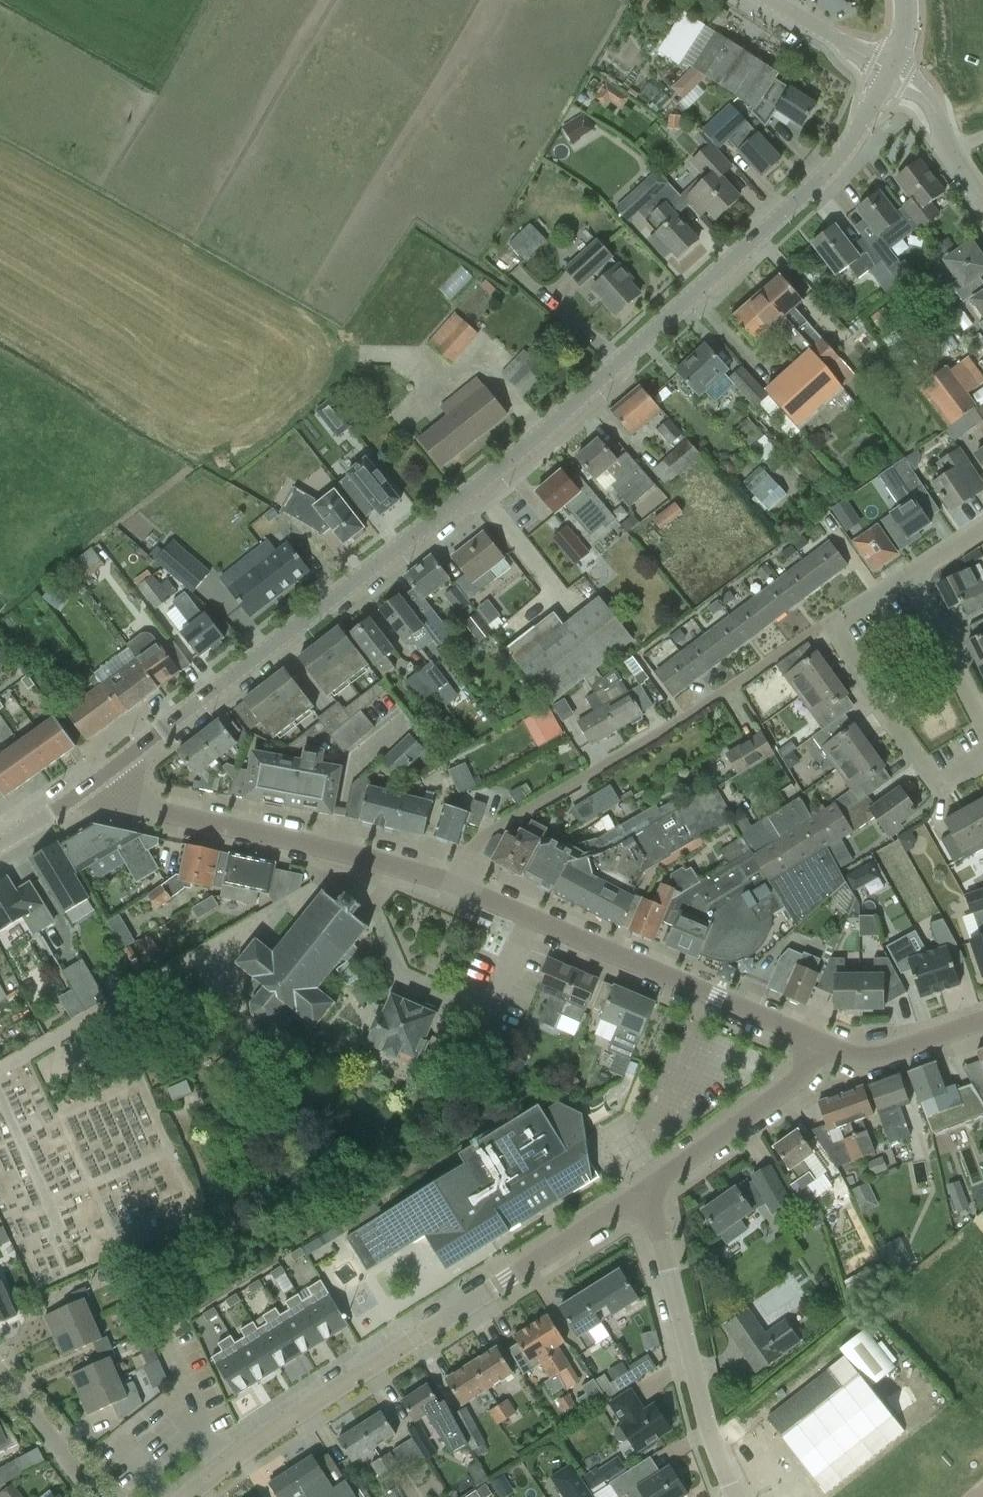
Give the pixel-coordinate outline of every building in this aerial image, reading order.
[(683,12),(657,52),(679,65),(704,26),(683,12)] [(705,50),(693,69),(705,77),(716,85),(716,84),(754,109),(751,112),(765,128),(776,111),(785,117),(802,128),(816,106),(776,79),(779,74),(716,33),(705,50)] [(692,68),(683,78),(694,89),(705,77),(693,69),(692,68)] [(660,81),(652,92),(670,104),(678,92),(660,81)] [(603,84),(594,96),(606,103),(610,98),(616,89),(607,83),(605,86),(603,84)] [(703,129),(701,131),(717,148),(719,150),(728,141),(762,177),(781,160),(767,145),(731,107),(705,131),(703,129)] [(565,126),(573,140),(594,128),(586,114),(565,126)] [(670,117),(669,128),(679,129),(679,118),(670,117)] [(700,135),(695,139),(701,145),(706,141),(700,135)] [(690,188),(681,196),(686,201),(689,205),(698,215),(706,208),(716,220),(739,198),(720,177),(731,168),(711,147),(693,163),(702,174),(709,180),(694,193),(690,188)] [(912,201),(903,209),(902,209),(913,223),(914,223),(920,231),(939,216),(930,205),(944,194),(920,162),(896,180),(912,201)] [(645,184),(634,194),(646,207),(657,197),(669,185),(658,173),(645,184)] [(657,197),(646,207),(654,216),(653,217),(646,223),(656,234),(648,242),(665,260),(673,252),(679,259),(698,241),(685,226),(676,217),(689,205),(686,201),(681,196),(680,197),(669,185),(657,197)] [(857,210),(878,237),(883,243),(872,251),(881,263),(887,270),(889,274),(901,265),(885,244),(913,223),(902,209),(896,214),(880,193),(857,210)] [(547,242),(529,224),(507,245),(525,263),(547,242)] [(812,245),(824,261),(836,277),(849,267),(858,280),(869,271),(881,263),(872,251),(863,239),(851,247),(835,227),(812,245)] [(948,240),(936,249),(941,256),(953,247),(948,240)] [(570,266),(565,271),(580,287),(585,282),(594,274),(602,282),(597,286),(593,291),(602,302),(616,316),(621,312),(640,295),(629,283),(632,281),(619,267),(618,267),(611,259),(612,258),(597,242),(570,266)] [(982,275),(982,260),(981,257),(982,255),(976,246),(974,248),(971,244),(945,262),(959,281),(951,286),(963,304),(982,290),(982,283),(979,278),(982,275)] [(881,263),(869,271),(875,279),(887,270),(881,263)] [(458,268),(438,289),(451,301),(472,281),(458,268)] [(781,276),(762,292),(812,349),(810,351),(828,371),(839,362),(795,311),(804,303),(794,291),(781,276)] [(762,292),(731,320),(744,335),(753,346),(775,327),(802,359),(764,392),(780,410),(800,432),(834,401),(845,412),(855,403),(828,371),(810,351),(812,349),(762,292)] [(973,301),(982,315),(982,294),(973,301)] [(886,307),(871,318),(877,327),(892,316),(886,307)] [(456,315),(429,345),(450,366),(478,335),(456,315)] [(970,342),(977,351),(982,347),(982,339),(980,335),(970,342)] [(704,345),(675,371),(689,386),(700,398),(705,393),(714,403),(733,387),(736,390),(752,408),(758,402),(790,440),(794,437),(800,432),(764,392),(762,394),(749,378),(740,369),(729,379),(724,375),(725,374),(728,371),(718,360),(704,345)] [(502,375),(524,396),(546,373),(524,351),(502,375)] [(922,386),(952,426),(976,407),(967,395),(979,386),(961,363),(949,371),(946,368),(922,386)] [(478,379),(441,409),(447,418),(419,441),(441,469),(507,416),(478,379)] [(660,411),(653,402),(640,387),(610,412),(623,427),(631,436),(660,411)] [(330,399),(315,411),(315,412),(337,439),(352,427),(330,399)] [(667,420),(656,430),(669,445),(680,435),(667,420)] [(780,434),(765,446),(772,454),(786,443),(780,434)] [(630,508),(655,486),(627,453),(617,462),(611,455),(598,440),(577,459),(596,481),(597,481),(605,491),(612,486),(630,508)] [(667,487),(676,477),(700,456),(686,441),(663,462),(653,471),(667,487)] [(978,479),(967,462),(959,451),(938,465),(945,477),(933,485),(937,490),(941,497),(940,498),(942,501),(944,500),(951,511),(975,495),(968,485),(978,479)] [(347,477),(338,484),(366,518),(376,510),(381,517),(400,501),(366,458),(345,475),(347,477)] [(939,512),(929,495),(923,487),(904,459),(881,475),(903,507),(891,515),(908,540),(931,525),(927,520),(939,512)] [(756,487),(782,516),(802,497),(777,469),(756,487)] [(561,472),(537,493),(550,508),(556,515),(568,505),(591,532),(603,522),(606,525),(614,518),(577,474),(569,481),(561,472)] [(295,489),(280,513),(321,537),(331,529),(334,533),(344,546),(353,538),(355,541),(364,534),(362,531),(365,529),(335,492),(321,503),(295,489)] [(822,495),(817,500),(823,507),(828,502),(822,495)] [(661,532),(683,514),(675,503),(652,521),(661,532)] [(273,509),(263,516),(269,524),(279,516),(273,509)] [(633,516),(621,526),(628,533),(639,523),(633,516)] [(896,555),(884,538),(875,525),(864,533),(861,529),(850,536),(874,570),(896,555)] [(575,566),(581,573),(595,561),(566,529),(553,540),(575,566)] [(484,533),(452,558),(466,575),(455,584),(468,601),(496,580),(489,572),(504,560),(484,533)] [(803,537),(793,545),(798,551),(808,544),(803,537)] [(268,540),(260,547),(291,587),(310,572),(288,543),(277,552),(268,540)] [(173,541),(155,562),(193,594),(195,591),(207,577),(211,573),(173,541)] [(804,562),(822,585),(839,572),(839,571),(845,567),(846,568),(848,567),(836,551),(829,543),(804,562)] [(791,546),(781,554),(786,560),(796,553),(791,546)] [(260,547),(219,578),(251,619),(291,587),(260,547)] [(105,564),(93,549),(73,565),(85,580),(105,564)] [(431,556),(405,577),(423,601),(450,580),(431,556)] [(797,603),(804,598),(822,585),(804,562),(779,580),(797,603)] [(766,565),(757,573),(762,580),(772,573),(766,565)] [(969,571),(938,586),(950,610),(977,596),(982,609),(982,608),(982,585),(974,568),(969,571)] [(156,609),(170,599),(178,593),(161,571),(153,577),(140,586),(156,609)] [(779,580),(755,599),(772,622),(790,609),(790,608),(797,603),(779,580)] [(54,584),(43,599),(57,610),(69,595),(54,584)] [(445,597),(459,613),(469,605),(455,588),(445,597)] [(729,592),(719,600),(724,607),(735,600),(729,592)] [(199,658),(201,657),(225,639),(213,623),(206,615),(204,616),(186,593),(173,603),(190,626),(181,634),(199,658)] [(420,621),(413,612),(401,597),(400,597),(402,600),(382,615),(404,643),(425,627),(420,621)] [(505,649),(517,665),(548,707),(633,641),(600,599),(564,627),(554,613),(535,629),(535,628),(505,649)] [(730,617),(747,640),(754,635),(755,636),(772,622),(755,599),(730,617)] [(487,601),(477,609),(490,625),(499,618),(500,617),(487,601)] [(717,601),(708,609),(713,616),(723,608),(717,601)] [(433,610),(420,621),(425,627),(433,640),(435,642),(438,647),(453,636),(433,610)] [(480,645),(494,634),(478,614),(463,624),(480,645)] [(740,646),(747,640),(730,617),(721,624),(705,636),(723,660),(741,646),(740,646)] [(351,635),(363,651),(375,666),(383,677),(395,668),(387,657),(395,650),(385,638),(373,622),(353,637),(351,635)] [(340,628),(299,660),(328,698),(369,666),(340,628)] [(679,631),(671,637),(677,645),(685,639),(679,631)] [(136,638),(126,645),(128,648),(137,659),(159,689),(181,673),(191,666),(174,643),(164,650),(159,643),(158,643),(152,635),(149,634),(146,634),(144,634),(142,634),(136,638)] [(979,667),(982,665),(982,635),(967,643),(979,667)] [(705,673),(723,660),(705,636),(681,655),(698,678),(705,672),(705,673)] [(667,641),(658,648),(664,656),(673,649),(667,641)] [(776,667),(788,683),(790,686),(792,685),(801,697),(832,675),(817,654),(816,655),(807,644),(776,667)] [(128,648),(94,673),(103,685),(102,685),(110,696),(115,692),(128,712),(159,689),(137,659),(128,648)] [(655,674),(662,682),(674,698),(676,697),(675,696),(691,683),(698,678),(681,655),(655,674)] [(434,664),(421,674),(429,684),(438,696),(451,685),(434,664)] [(234,709),(234,710),(251,731),(261,723),(273,740),(315,708),(297,685),(285,670),(234,709)] [(591,688),(595,693),(616,729),(617,731),(643,716),(641,714),(653,707),(641,687),(640,685),(639,686),(628,692),(615,670),(603,679),(604,679),(591,688)] [(643,672),(635,678),(639,686),(640,685),(641,687),(645,684),(644,683),(649,680),(643,672)] [(421,674),(409,684),(425,704),(436,695),(438,696),(429,684),(421,674)] [(822,732),(851,711),(843,699),(847,696),(832,675),(801,697),(810,710),(807,713),(822,732)] [(35,686),(28,676),(21,681),(28,690),(35,686)] [(391,688),(384,679),(364,695),(370,704),(391,688)] [(96,690),(66,712),(75,726),(86,740),(87,742),(128,712),(115,692),(110,696),(102,685),(96,690)] [(592,746),(617,731),(616,729),(595,693),(586,699),(594,712),(578,722),(592,746)] [(344,710),(352,720),(361,713),(360,712),(370,704),(364,695),(344,710)] [(339,703),(328,711),(341,728),(352,720),(344,710),(339,703)] [(326,730),(331,737),(341,728),(328,711),(317,719),(320,723),(326,730)] [(839,770),(869,747),(854,726),(852,728),(844,717),(851,711),(822,732),(812,739),(827,759),(829,757),(839,770)] [(374,729),(361,713),(352,720),(341,728),(331,737),(343,753),(374,729)] [(240,732),(227,715),(220,722),(219,721),(198,737),(217,760),(238,744),(232,738),(240,732)] [(552,747),(563,738),(545,715),(534,723),(552,747)] [(55,718),(37,731),(58,760),(76,747),(55,718)] [(320,723),(303,736),(309,743),(326,730),(320,723)] [(37,731),(19,744),(40,773),(58,760),(37,731)] [(773,754),(772,753),(761,735),(727,756),(737,773),(738,775),(773,754)] [(309,743),(303,736),(285,750),(294,755),(300,750),(305,746),(309,743)] [(397,776),(424,750),(411,736),(383,761),(397,776)] [(198,737),(178,753),(197,777),(200,774),(208,783),(217,775),(210,766),(217,760),(198,737)] [(791,742),(779,751),(783,758),(796,749),(791,742)] [(19,744),(1,756),(22,785),(40,773),(19,744)] [(885,768),(869,747),(839,770),(847,782),(845,784),(850,791),(834,803),(842,816),(843,816),(859,803),(868,797),(891,781),(883,770),(885,768)] [(234,782),(228,796),(255,802),(262,803),(262,804),(281,807),(286,808),(287,807),(333,816),(342,767),(290,758),(252,751),(248,772),(240,770),(236,778),(234,782)] [(793,753),(783,760),(790,770),(796,765),(797,760),(793,753)] [(4,799),(22,785),(1,756),(1,757),(0,756),(0,793),(4,799)] [(465,763),(449,771),(459,794),(476,786),(465,763)] [(227,765),(223,768),(234,782),(236,778),(240,770),(227,765)] [(349,798),(345,818),(397,831),(406,795),(370,786),(371,782),(370,782),(364,776),(351,788),(349,798)] [(620,802),(610,785),(571,809),(581,826),(620,802)] [(622,843),(587,910),(619,927),(635,898),(631,896),(644,871),(671,857),(670,854),(715,830),(711,823),(731,814),(716,788),(707,793),(697,799),(677,811),(622,843)] [(519,789),(510,794),(516,804),(525,798),(519,789)] [(843,816),(842,816),(852,833),(853,833),(876,817),(887,833),(900,824),(916,812),(899,789),(875,807),(868,797),(859,803),(843,816)] [(397,831),(424,838),(424,837),(429,818),(433,803),(420,799),(406,795),(397,831)] [(779,836),(753,852),(751,848),(749,850),(727,864),(699,882),(689,888),(691,891),(671,904),(669,909),(681,914),(667,947),(699,960),(703,949),(707,951),(713,953),(719,955),(725,956),(731,955),(737,954),(740,953),(743,952),(746,951),(749,949),(753,945),(755,942),(757,939),(759,937),(763,928),(763,925),(764,921),(785,909),(790,917),(846,882),(831,855),(845,848),(840,840),(852,833),(842,816),(834,803),(810,816),(799,797),(767,816),(779,836)] [(981,842),(982,841),(982,800),(964,811),(981,842)] [(447,841),(459,846),(467,824),(479,828),(487,806),(473,801),(469,816),(445,808),(441,818),(435,837),(437,838),(436,841),(446,845),(447,841)] [(521,875),(526,878),(555,893),(570,864),(603,855),(622,843),(677,811),(673,802),(658,809),(656,806),(597,840),(568,848),(567,850),(551,841),(540,843),(538,843),(521,875)] [(951,858),(953,863),(966,855),(968,858),(982,850),(982,845),(981,842),(964,811),(945,821),(952,834),(941,841),(951,858)] [(741,831),(738,833),(741,838),(749,850),(751,848),(753,852),(779,836),(767,816),(750,826),(741,831)] [(492,839),(483,855),(521,875),(538,843),(540,843),(548,830),(532,821),(525,834),(521,832),(517,839),(508,835),(506,839),(499,835),(492,839)] [(137,883),(142,880),(159,870),(148,851),(158,845),(159,839),(95,825),(95,827),(90,827),(89,826),(61,843),(71,860),(77,872),(93,863),(101,878),(126,863),(137,883)] [(741,838),(720,851),(727,864),(749,850),(741,838)] [(555,893),(587,910),(622,843),(603,855),(570,864),(555,893)] [(76,874),(58,844),(37,857),(31,861),(32,863),(49,891),(50,889),(65,914),(89,899),(74,875),(76,874)] [(177,875),(173,879),(149,896),(158,909),(184,891),(185,885),(212,890),(220,853),(187,845),(181,877),(177,875)] [(258,893),(269,896),(273,901),(287,893),(291,875),(275,871),(276,865),(230,855),(226,874),(221,899),(255,904),(258,893)] [(630,931),(633,933),(634,935),(640,938),(643,936),(654,941),(667,909),(669,909),(671,904),(691,891),(689,888),(699,882),(691,867),(686,871),(682,869),(670,876),(671,890),(663,887),(661,886),(653,904),(643,900),(638,913),(630,931)] [(859,869),(845,877),(854,892),(868,885),(859,869)] [(24,918),(35,934),(54,922),(30,884),(16,892),(8,879),(0,883),(0,933),(24,918)] [(856,900),(846,883),(831,897),(849,916),(856,900)] [(964,895),(971,915),(973,915),(980,937),(970,940),(982,978),(982,889),(964,895)] [(343,960),(347,963),(358,949),(354,947),(369,928),(354,917),(361,907),(346,895),(339,903),(324,892),(311,908),(310,908),(273,953),(270,951),(274,946),(266,939),(262,945),(258,942),(258,941),(257,939),(236,965),(254,980),(241,996),(251,1004),(252,1016),(261,1023),(274,1021),(285,1031),(297,1016),(314,1030),(335,1004),(319,991),(343,960)] [(849,916),(847,919),(859,919),(859,917),(859,906),(856,900),(849,916)] [(203,903),(192,909),(199,920),(209,914),(203,903)] [(120,915),(108,922),(116,935),(128,928),(120,915)] [(859,937),(880,936),(874,917),(859,917),(859,919),(859,937)] [(948,949),(957,946),(943,920),(932,924),(939,949),(927,953),(940,992),(960,986),(948,949)] [(921,999),(940,992),(927,953),(915,932),(886,947),(901,975),(912,971),(921,999)] [(138,943),(146,959),(162,951),(152,936),(138,943)] [(767,989),(789,998),(790,1002),(798,1006),(801,1003),(805,1005),(813,987),(818,976),(815,975),(821,960),(804,953),(802,957),(789,951),(779,959),(767,989)] [(86,1013),(106,1001),(82,959),(61,972),(78,1003),(79,1002),(86,1013)] [(579,972),(549,959),(536,989),(551,995),(539,1023),(554,1029),(560,1015),(579,972)] [(847,1013),(860,1013),(859,975),(845,975),(845,959),(830,959),(817,989),(836,997),(836,1011),(847,1011),(847,1013)] [(874,975),(859,975),(860,1013),(873,1013),(873,1010),(883,1010),(883,997),(903,987),(893,969),(888,959),(874,959),(874,975)] [(348,985),(358,978),(347,963),(337,969),(348,985)] [(579,972),(560,1015),(579,1023),(585,1011),(599,981),(579,972)] [(604,982),(596,1001),(593,1009),(603,1014),(601,1020),(618,1027),(608,1050),(631,1060),(641,1037),(655,1004),(604,982)] [(353,991),(361,1004),(371,997),(362,985),(353,991)] [(69,998),(62,1009),(72,1016),(79,1005),(69,998)] [(418,1054),(421,1055),(427,1041),(423,1039),(434,1016),(431,1015),(433,1009),(420,1004),(419,1007),(405,1002),(405,1003),(393,998),(388,1009),(383,1007),(366,1045),(398,1059),(401,1051),(416,1057),(418,1054)] [(436,1052),(433,1059),(442,1062),(445,1055),(447,1051),(438,1047),(436,1052)] [(510,1056),(503,1073),(518,1079),(525,1063),(510,1056)] [(907,1073),(918,1104),(938,1135),(982,1120),(982,1115),(962,1090),(947,1095),(937,1063),(907,1073)] [(900,1076),(869,1087),(876,1105),(889,1144),(910,1137),(904,1120),(900,1109),(910,1105),(907,1095),(900,1076)] [(971,1084),(982,1103),(982,1080),(971,1084)] [(603,1124),(637,1104),(625,1084),(591,1105),(603,1124)] [(840,1095),(864,1158),(875,1154),(863,1121),(873,1117),(869,1106),(863,1087),(840,1095)] [(826,1126),(811,1131),(816,1137),(835,1169),(837,1168),(853,1162),(864,1158),(840,1095),(818,1103),(826,1126)] [(465,1165),(346,1238),(367,1272),(413,1244),(414,1244),(425,1237),(432,1247),(431,1247),(432,1248),(432,1247),(447,1271),(492,1243),(573,1193),(573,1194),(574,1193),(599,1178),(590,1164),(587,1142),(586,1134),(583,1114),(559,1103),(543,1112),(539,1105),(459,1155),(465,1165)] [(797,1131),(774,1148),(798,1181),(790,1186),(796,1194),(824,1174),(825,1176),(830,1183),(830,1184),(841,1178),(841,1177),(835,1169),(816,1137),(806,1144),(797,1131)] [(933,1151),(937,1164),(956,1160),(952,1147),(933,1151)] [(887,1171),(881,1157),(865,1164),(870,1177),(887,1171)] [(703,1212),(710,1223),(708,1225),(713,1232),(716,1231),(719,1235),(720,1234),(727,1245),(747,1231),(739,1220),(752,1211),(747,1204),(762,1194),(772,1212),(785,1205),(766,1169),(752,1177),(755,1181),(739,1192),(736,1188),(703,1212)] [(963,1193),(951,1198),(957,1214),(970,1210),(963,1193)] [(816,1206),(805,1211),(812,1229),(824,1224),(816,1206)] [(0,1228),(0,1246),(11,1241),(4,1226),(0,1228)] [(804,1270),(823,1255),(803,1231),(784,1245),(804,1270)] [(897,1240),(879,1249),(892,1276),(910,1267),(897,1240)] [(305,1255),(301,1248),(290,1255),(295,1262),(305,1255)] [(882,1262),(842,1283),(850,1297),(868,1288),(870,1291),(873,1289),(875,1293),(880,1290),(879,1287),(891,1281),(882,1262)] [(115,1263),(104,1268),(110,1280),(121,1275),(115,1263)] [(281,1267),(271,1273),(275,1281),(286,1274),(281,1267)] [(581,1295),(600,1324),(639,1300),(620,1271),(581,1295)] [(259,1280),(248,1287),(252,1294),(263,1288),(259,1280)] [(312,1296),(303,1301),(327,1340),(349,1326),(321,1281),(308,1289),(312,1296)] [(17,1316),(9,1298),(2,1283),(0,1284),(0,1324),(17,1316)] [(54,1337),(93,1319),(85,1300),(90,1297),(86,1288),(71,1294),(75,1303),(45,1317),(54,1337)] [(236,1294),(225,1301),(229,1308),(240,1301),(236,1294)] [(280,1316),(304,1354),(327,1340),(303,1301),(298,1294),(285,1302),(290,1310),(280,1316)] [(560,1308),(566,1318),(587,1351),(595,1346),(587,1333),(600,1324),(581,1295),(560,1308)] [(134,1303),(124,1308),(128,1318),(139,1314),(134,1303)] [(214,1308),(203,1315),(207,1322),(218,1315),(214,1308)] [(282,1368),(304,1354),(280,1316),(276,1308),(262,1316),(267,1324),(258,1329),(282,1368)] [(749,1311),(725,1327),(756,1372),(800,1342),(785,1320),(764,1334),(749,1311)] [(558,1347),(565,1342),(548,1316),(531,1326),(561,1373),(571,1367),(558,1347)] [(93,1344),(97,1353),(111,1347),(107,1337),(102,1340),(93,1319),(54,1337),(63,1357),(93,1344)] [(235,1343),(259,1382),(282,1368),(258,1329),(253,1322),(240,1330),(245,1337),(235,1343)] [(558,1375),(561,1373),(531,1326),(514,1337),(531,1364),(538,1360),(550,1378),(544,1383),(552,1395),(565,1387),(558,1375)] [(864,1330),(840,1349),(865,1381),(871,1388),(895,1369),(864,1330)] [(235,1396),(259,1382),(235,1343),(231,1336),(218,1344),(222,1351),(211,1358),(235,1396)] [(153,1346),(141,1351),(148,1366),(159,1361),(153,1346)] [(71,1375),(80,1395),(119,1378),(110,1358),(116,1356),(111,1347),(97,1353),(101,1362),(71,1375)] [(513,1373),(508,1365),(497,1348),(471,1364),(487,1389),(513,1373)] [(148,1366),(144,1367),(148,1376),(163,1369),(159,1362),(159,1361),(148,1366)] [(622,1363),(608,1373),(614,1382),(628,1372),(622,1363)] [(446,1381),(457,1397),(462,1406),(487,1389),(471,1364),(446,1381)] [(837,1365),(768,1419),(787,1443),(855,1388),(837,1365)] [(610,1384),(617,1393),(638,1380),(632,1370),(628,1372),(614,1382),(610,1384)] [(595,1381),(607,1399),(617,1393),(610,1384),(605,1375),(595,1381)] [(133,1382),(123,1387),(119,1378),(80,1395),(89,1416),(113,1405),(120,1422),(143,1404),(133,1382)] [(584,1413),(605,1399),(593,1380),(581,1388),(586,1395),(577,1401),(584,1413)] [(403,1402),(415,1421),(426,1415),(434,1426),(453,1458),(469,1449),(451,1414),(445,1401),(440,1405),(428,1386),(403,1402)] [(623,1442),(629,1439),(637,1452),(671,1430),(655,1405),(645,1411),(644,1411),(643,1412),(639,1407),(641,1406),(631,1391),(609,1405),(623,1425),(615,1430),(614,1435),(619,1442),(623,1442)] [(563,1411),(574,1405),(569,1395),(558,1401),(563,1411)] [(498,1406),(507,1420),(515,1415),(507,1401),(498,1406)] [(498,1425),(507,1420),(498,1406),(490,1412),(498,1425)] [(479,1459),(490,1453),(466,1409),(453,1416),(473,1451),(475,1450),(479,1459)] [(374,1449),(396,1435),(382,1412),(360,1426),(374,1449)] [(17,1445),(17,1446),(18,1445),(0,1422),(0,1452),(17,1445)] [(408,1430),(413,1438),(423,1457),(425,1460),(437,1453),(419,1424),(408,1430)] [(352,1463),(374,1449),(360,1426),(338,1441),(349,1457),(352,1463)] [(405,1469),(423,1457),(413,1438),(393,1451),(405,1469)] [(388,1471),(397,1465),(390,1453),(381,1459),(388,1471)] [(291,1471),(305,1494),(307,1496),(355,1496),(356,1496),(346,1481),(334,1489),(328,1479),(324,1473),(313,1456),(291,1471)] [(0,1468),(0,1486),(23,1474),(16,1459),(0,1468)] [(371,1465),(379,1477),(388,1471),(381,1459),(371,1465)] [(827,1465),(835,1488),(852,1482),(844,1459),(827,1465)] [(609,1484),(618,1496),(624,1496),(627,1495),(628,1496),(684,1496),(689,1494),(670,1466),(655,1476),(645,1461),(609,1484)] [(597,1468),(584,1477),(592,1490),(605,1481),(598,1471),(597,1468)] [(277,1496),(299,1496),(305,1494),(291,1471),(269,1485),(277,1496)] [(558,1489),(563,1496),(592,1496),(578,1475),(558,1489)] [(504,1476),(491,1484),(496,1492),(509,1484),(504,1476)] [(10,1485),(0,1494),(0,1496),(19,1496),(10,1485)] [(357,1494),(359,1496),(370,1496),(365,1489),(357,1494)] [(597,1496),(598,1496),(607,1496),(612,1494),(609,1489),(597,1496)]
